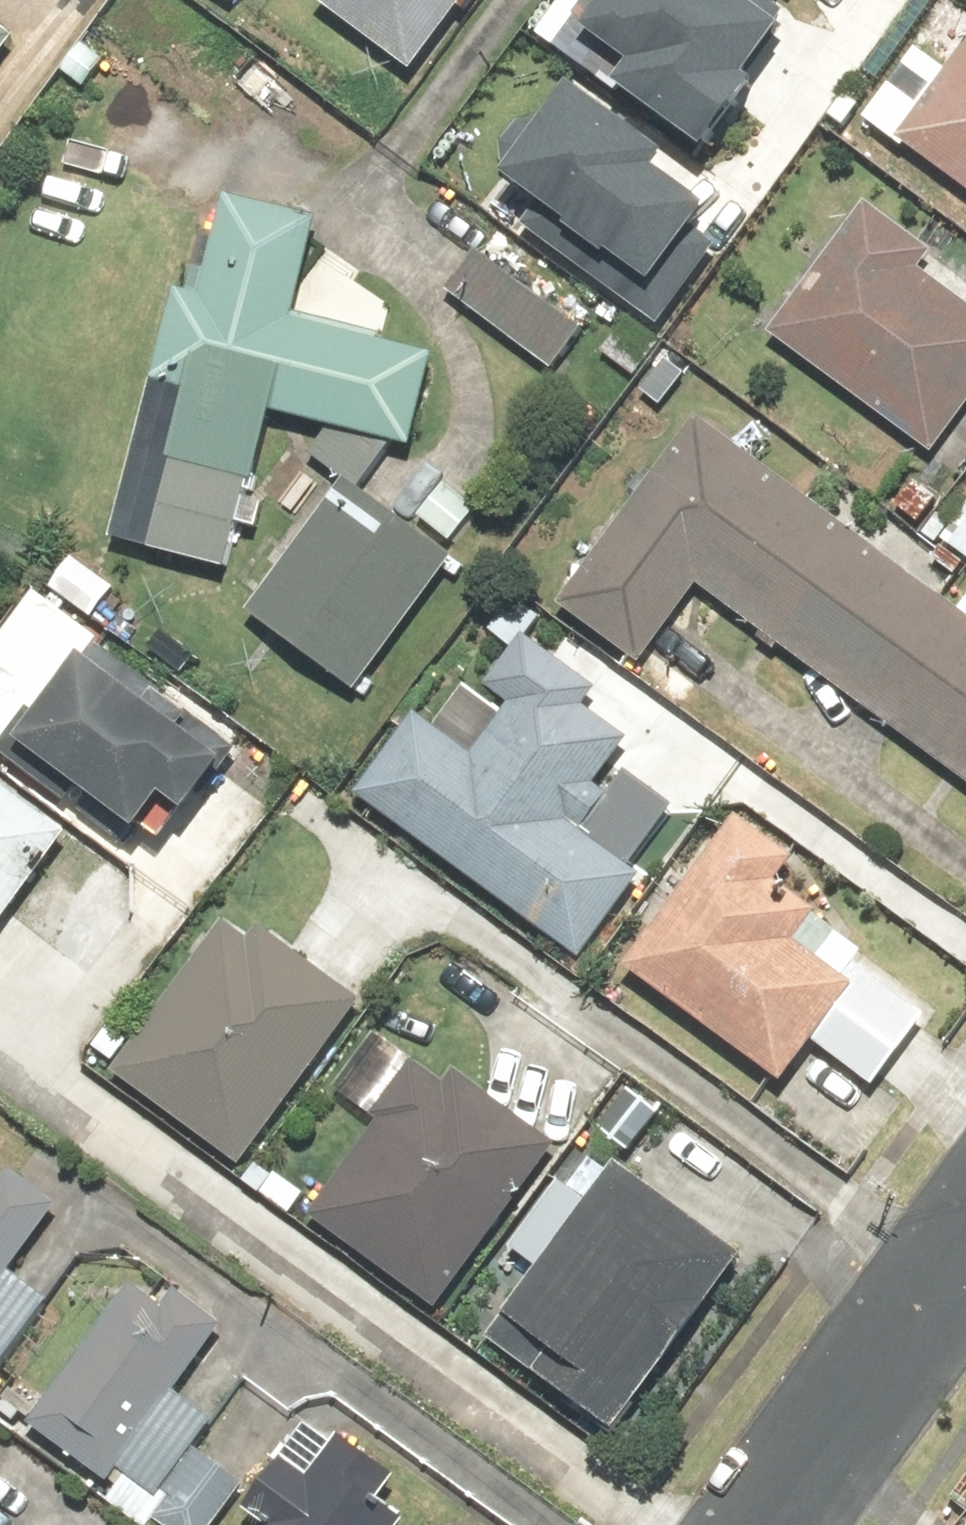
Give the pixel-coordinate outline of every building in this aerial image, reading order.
[(228,12),(236,0),(211,0),(228,12)] [(315,4),(410,72),(461,0),(318,0),(315,4)] [(633,78),(710,133),(750,76),(743,71),(788,9),(775,0),(597,0),(585,17),(646,60),(633,78)] [(13,49),(0,39),(0,66),(13,49)] [(861,122),(965,200),(965,40),(943,70),(915,49),(861,122)] [(579,88),(518,172),(551,195),(530,223),(672,324),(735,237),(710,219),(719,207),(658,163),(667,151),(579,88)] [(757,324),(931,461),(965,417),(965,308),(920,272),(932,257),(856,197),(757,324)] [(357,488),(394,444),(411,447),(427,359),(282,331),(302,228),(212,210),(194,302),(168,297),(150,390),(176,395),(145,557),(221,571),(229,532),(253,537),(263,485),(247,481),(259,418),(322,430),(301,456),(337,486),(240,618),(352,700),(455,560),(357,488)] [(473,254),(442,295),(544,375),(576,335),(473,254)] [(660,349),(622,318),(589,358),(628,389),(660,349)] [(690,419),(551,612),(633,671),(689,593),(965,793),(965,618),(690,419)] [(477,511),(444,482),(413,518),(445,547),(477,511)] [(936,539),(965,561),(965,496),(936,539)] [(66,555),(40,592),(90,628),(117,590),(66,555)] [(470,640),(511,670),(546,623),(504,592),(470,640)] [(92,638),(32,596),(0,640),(0,748),(24,714),(34,720),(92,638)] [(0,748),(0,749),(126,837),(151,801),(178,820),(235,739),(92,638),(34,720),(24,714),(0,748)] [(636,880),(578,837),(605,800),(591,789),(610,765),(515,695),(469,757),(413,715),(349,801),(572,966),(636,880)] [(63,839),(0,794),(0,929),(63,839)] [(775,888),(794,863),(730,815),(615,970),(777,1090),(808,1049),(870,1095),(925,1022),(854,970),(865,955),(775,888)] [(236,1181),(360,1003),(256,930),(244,946),(218,928),(105,1089),(236,1181)] [(435,1321),(560,1143),(458,1072),(447,1088),(408,1061),(374,1109),(384,1116),(304,1229),(435,1321)] [(627,1159),(662,1110),(626,1085),(592,1134),(627,1159)] [(53,1208),(6,1174),(0,1183),(0,1363),(44,1304),(4,1274),(53,1208)] [(551,1374),(537,1393),(607,1442),(732,1264),(606,1176),(587,1204),(553,1180),(503,1251),(539,1276),(497,1335),(551,1374)] [(173,1397),(221,1332),(172,1296),(158,1314),(126,1291),(20,1434),(107,1498),(119,1482),(151,1506),(189,1453),(210,1425),(173,1397)] [(405,1468),(345,1424),(305,1479),(280,1461),(254,1495),(278,1513),(270,1524),(396,1524),(375,1510),(405,1468)] [(189,1453),(151,1506),(139,1521),(144,1524),(216,1524),(240,1491),(189,1453)]
